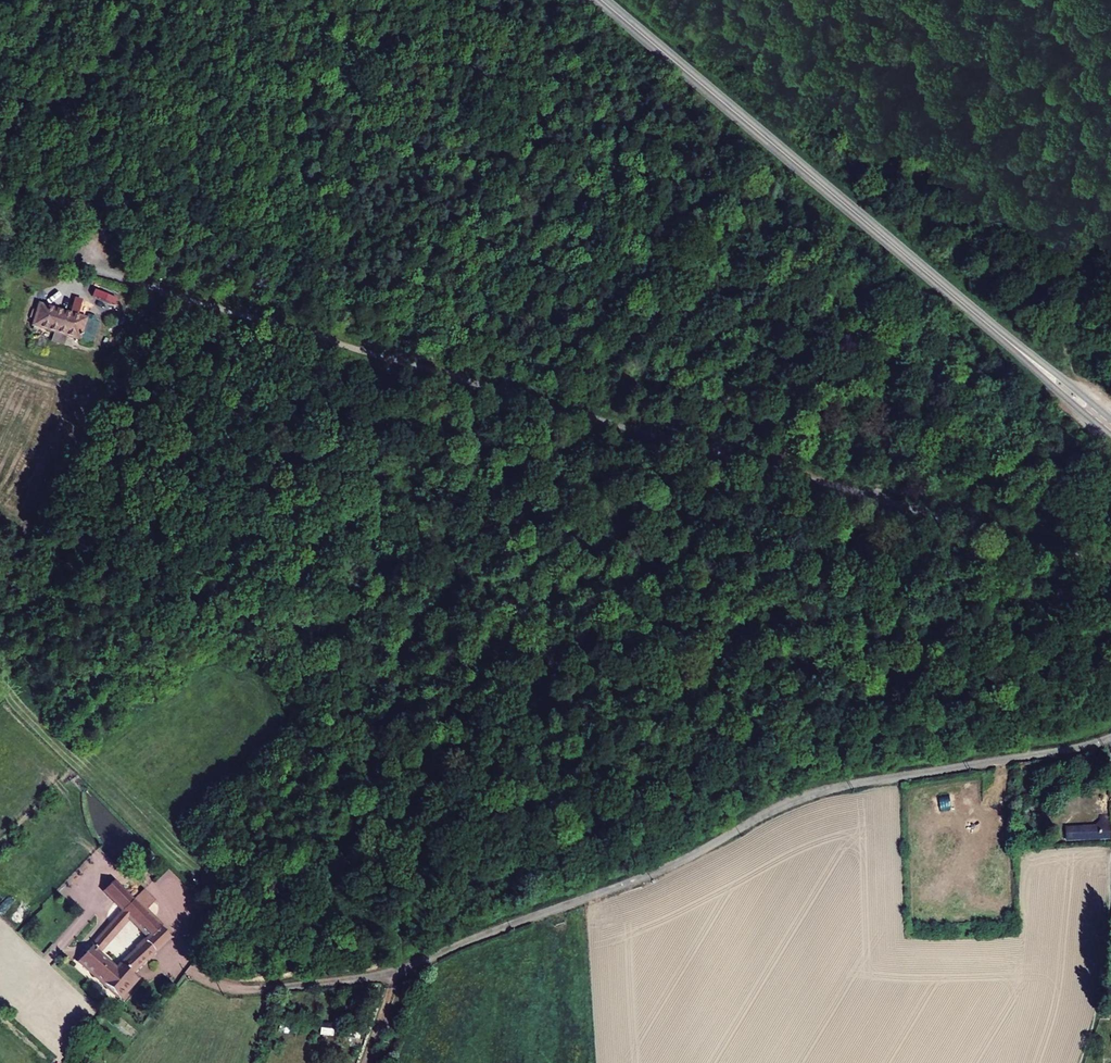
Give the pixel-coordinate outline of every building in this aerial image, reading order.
[(30,326),(79,342),(87,317),(37,302),(30,326)] [(1093,823),(1064,824),(1064,840),(1094,839),(1093,823)] [(142,887),(132,897),(112,878),(102,888),(121,907),(77,958),(119,995),(129,983),(125,980),(133,972),(131,970),(168,933),(143,908),(153,898),(142,887)] [(137,976),(133,972),(125,980),(129,983),(137,976)]
